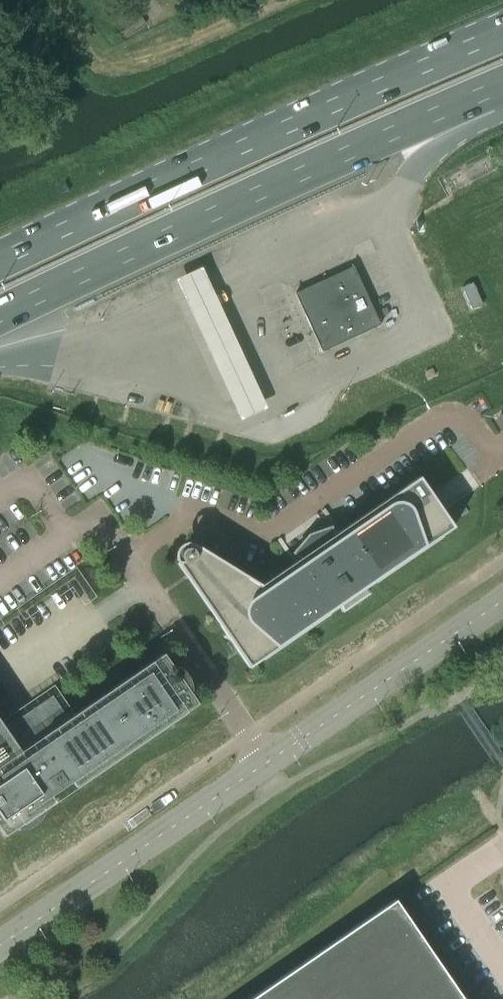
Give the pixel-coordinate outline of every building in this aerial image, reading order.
[(351,266),(296,292),(295,292),(294,293),(294,295),(294,296),(320,351),(320,352),(322,353),(324,353),(380,327),(381,326),(381,325),(381,324),(381,323),(355,268),(355,267),(353,266),(352,266),(351,266)] [(259,411),(193,272),(168,284),(225,401),(235,422),(259,411)] [(482,304),(472,283),(461,288),(471,309),(482,304)] [(177,554),(177,555),(177,556),(177,557),(177,558),(177,559),(178,560),(178,561),(179,562),(177,563),(185,574),(189,580),(214,617),(249,668),(339,606),(341,612),(369,593),(364,589),(454,527),(442,510),(431,494),(419,477),(340,531),(335,535),(332,537),(330,529),(315,534),(314,533),(313,532),(312,532),(311,532),(310,532),(309,532),(308,532),(307,533),(306,533),(305,534),(305,535),(305,536),(305,537),(305,538),(305,539),(305,540),(295,553),(301,558),(299,560),(299,559),(293,563),(261,585),(212,555),(207,551),(195,544),(194,546),(193,545),(192,545),(191,545),(190,544),(189,544),(188,544),(187,544),(186,544),(185,544),(184,545),(183,545),(183,546),(182,546),(181,547),(180,547),(180,548),(179,549),(178,550),(178,551),(177,551),(177,552),(177,553),(177,554)] [(31,709),(4,728),(0,721),(0,829),(5,836),(55,802),(51,796),(72,781),(76,787),(198,704),(163,653),(68,719),(52,695),(31,709)] [(395,900),(250,998),(463,998),(395,900)]
